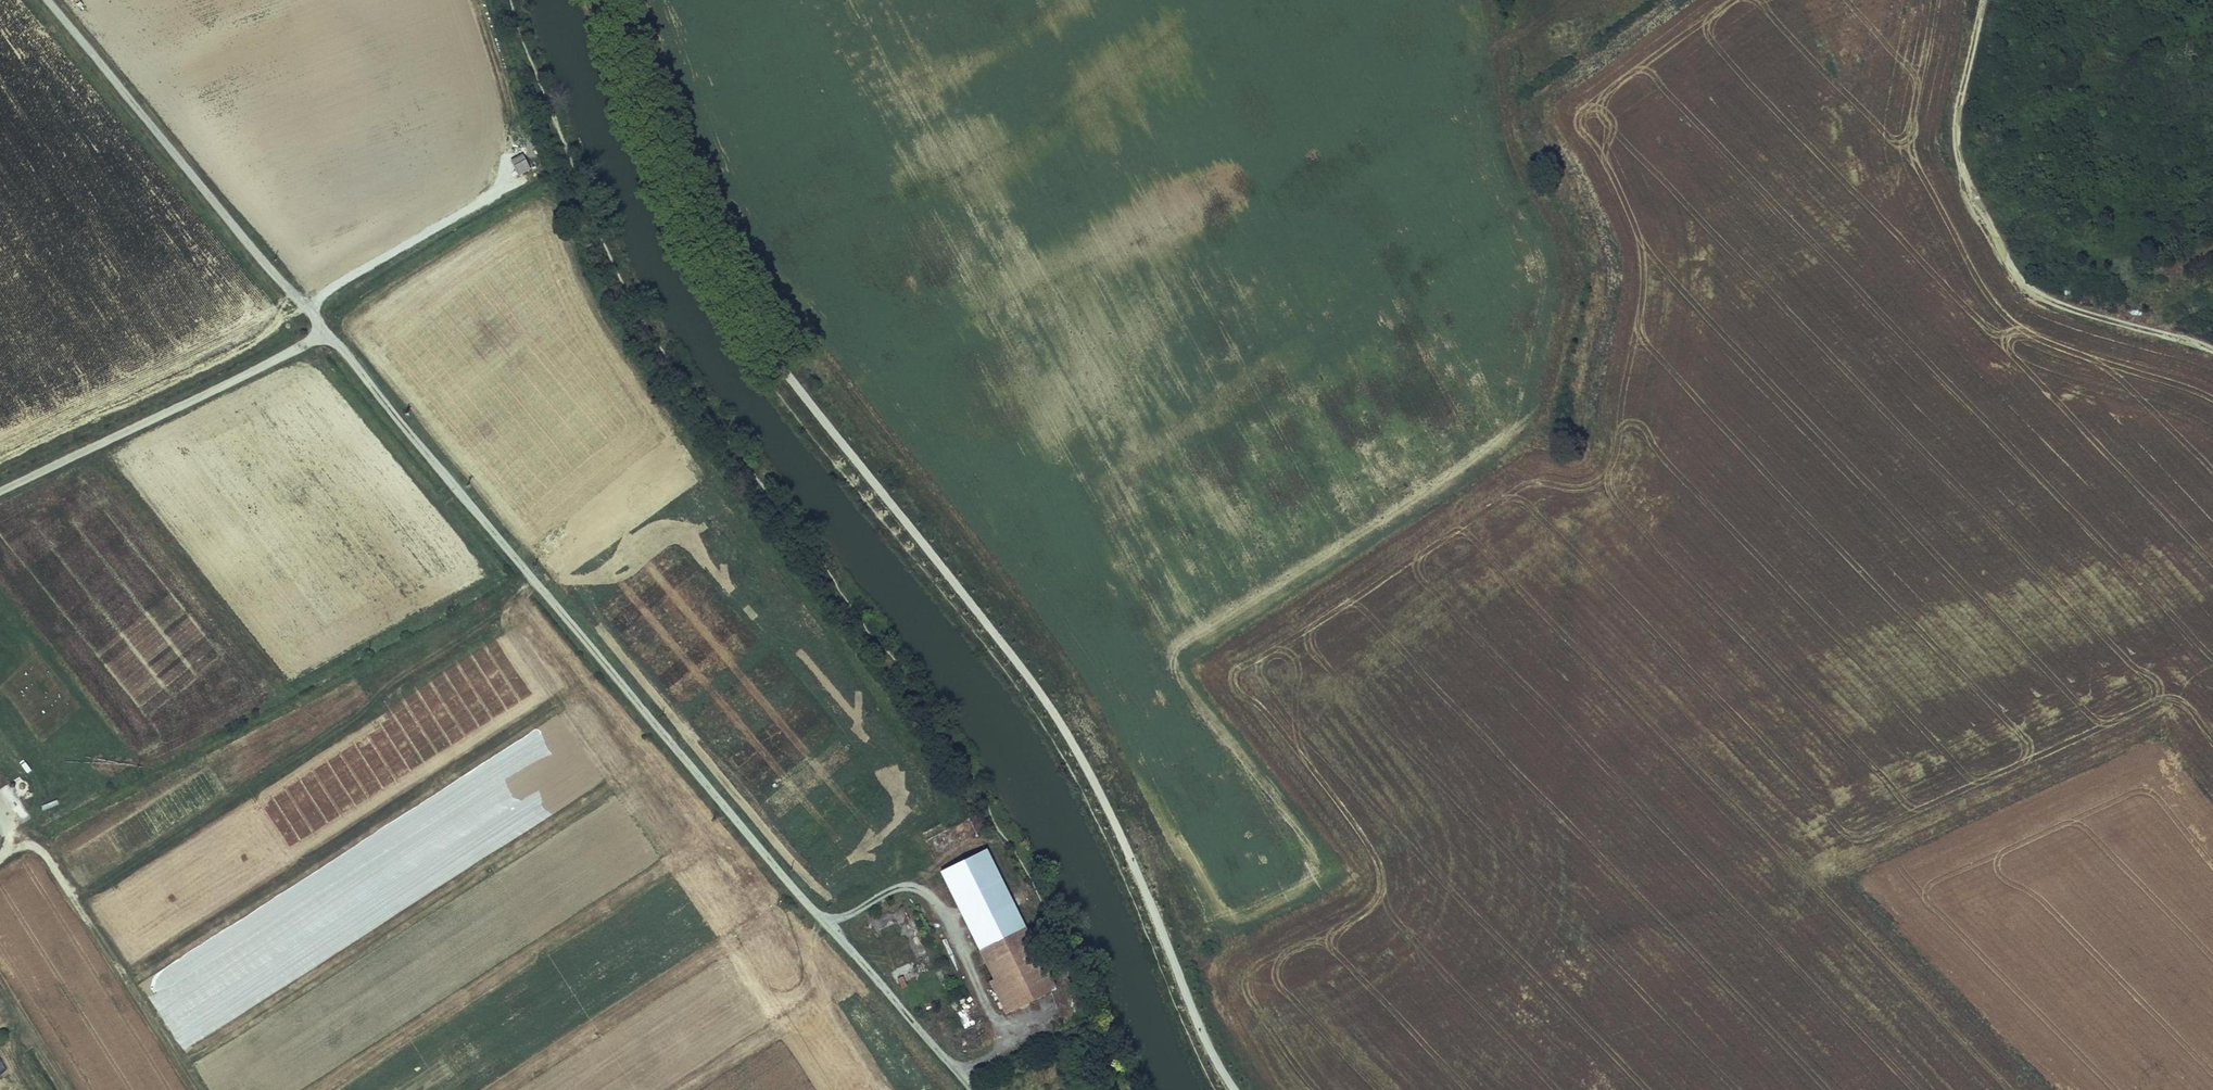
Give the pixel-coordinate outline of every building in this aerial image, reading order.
[(530,170),(523,154),(510,160),(517,176),(530,170)] [(986,850),(942,873),(981,950),(1026,928),(986,850)] [(1026,928),(981,950),(995,978),(991,980),(1008,1013),(1057,989),(1026,928)] [(1060,997),(1053,1001),(1055,1005),(1062,1002),(1060,997)] [(3,1074),(0,1076),(0,1089),(15,1089),(3,1074)]
